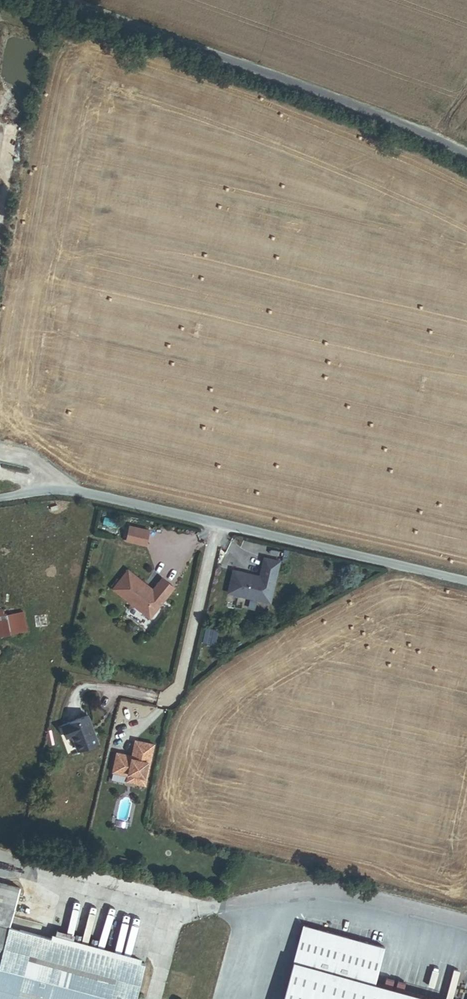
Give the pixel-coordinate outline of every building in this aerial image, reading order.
[(123,540),(127,525),(109,520),(105,535),(123,540)] [(227,593),(271,603),(281,562),(264,558),(260,577),(232,571),(227,593)] [(152,590),(128,569),(113,588),(149,619),(175,589),(162,579),(152,590)] [(0,615),(0,637),(27,631),(23,611),(4,614),(0,615)] [(45,614),(34,615),(35,626),(47,625),(45,614)] [(97,743),(88,716),(62,725),(66,736),(72,734),(77,750),(97,743)] [(128,755),(116,753),(111,772),(127,776),(126,781),(144,785),(152,745),(134,741),(131,757),(127,756),(128,755)] [(11,998),(127,998),(138,940),(3,914),(10,876),(0,874),(0,997),(11,998)] [(373,982),(383,945),(302,924),(282,998),(438,998),(373,982)]
